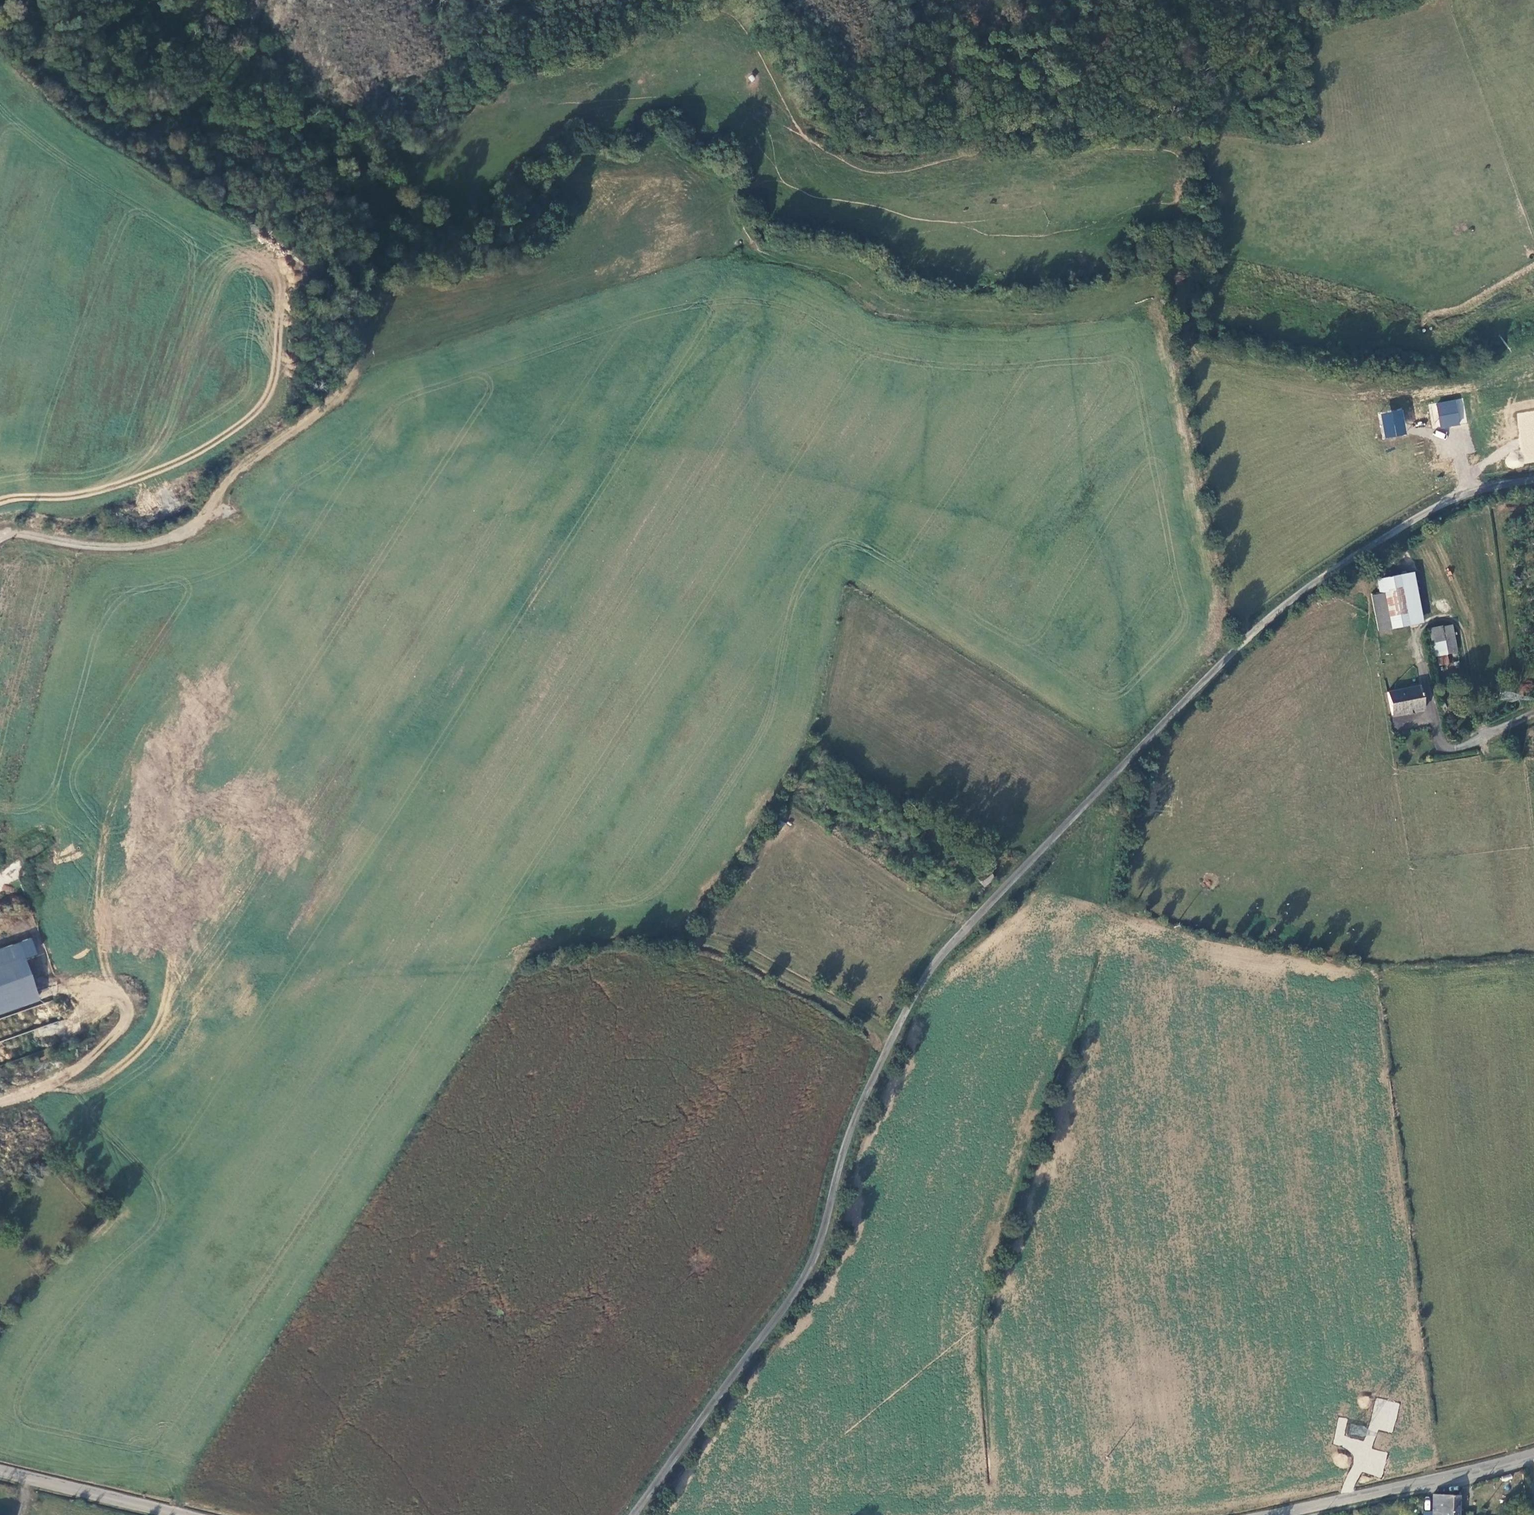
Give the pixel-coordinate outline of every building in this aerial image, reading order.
[(1460,425),(1456,400),(1436,403),(1440,428),(1460,425)] [(1398,411),(1380,414),(1385,438),(1402,435),(1398,411)] [(1381,579),(1382,590),(1389,589),(1397,626),(1420,622),(1410,573),(1381,579)] [(1381,629),(1397,626),(1389,589),(1382,590),(1373,591),(1381,629)] [(1435,657),(1458,653),(1453,624),(1430,627),(1435,657)] [(1437,658),(1439,666),(1450,664),(1448,655),(1437,658)] [(1419,686),(1386,691),(1391,715),(1423,709),(1419,686)] [(987,869),(977,877),(985,887),(994,879),(987,869)] [(0,949),(0,1012),(41,999),(22,942),(0,949)] [(1431,1514),(1443,1514),(1443,1509),(1458,1509),(1459,1494),(1432,1495),(1431,1514)]
